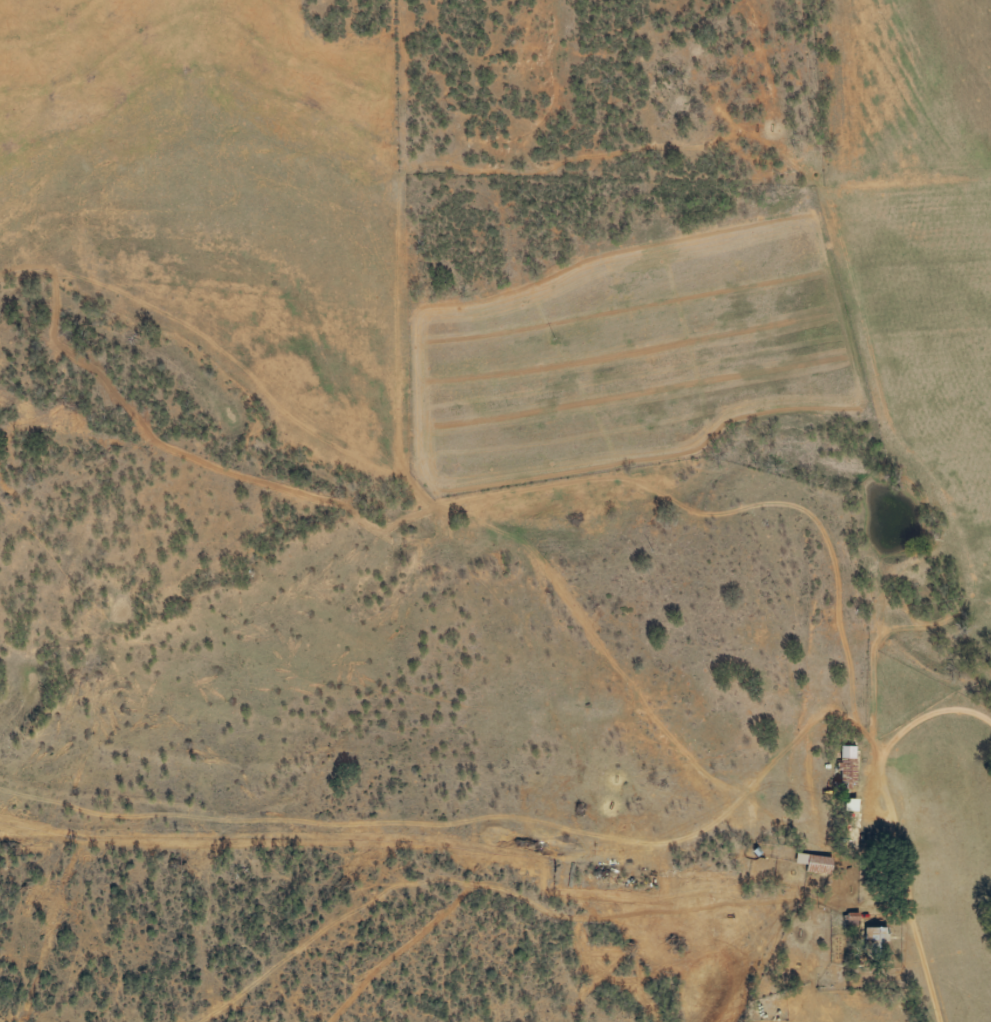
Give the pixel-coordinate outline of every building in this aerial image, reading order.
[(858,786),(858,748),(842,748),(842,786),(858,786)] [(807,873),(831,876),(834,858),(798,853),(796,863),(808,865),(807,873)] [(889,928),(866,928),(866,953),(889,953),(889,928)]
